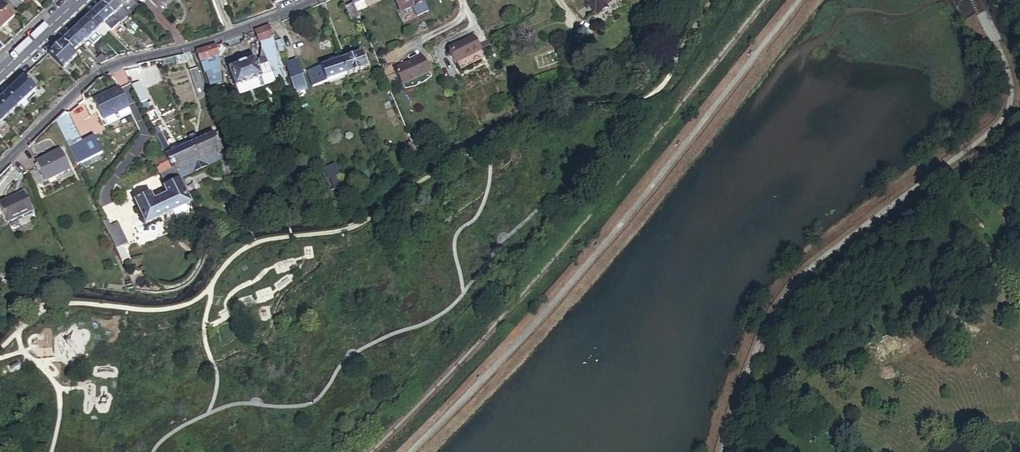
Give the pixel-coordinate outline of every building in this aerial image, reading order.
[(11,0),(20,10),(31,0),(11,0)] [(115,0),(107,0),(102,5),(122,27),(131,18),(123,9),(115,0)] [(132,0),(115,0),(123,9),(132,0)] [(354,4),(357,12),(370,7),(367,0),(352,0),(354,4)] [(394,1),(398,0),(401,10),(422,4),(421,0),(394,0),(394,1)] [(594,15),(596,14),(597,17),(607,11),(605,9),(619,0),(585,0),(594,15)] [(15,16),(2,2),(0,3),(0,30),(15,16)] [(357,12),(354,4),(344,8),(350,22),(360,18),(357,12)] [(122,27),(102,5),(93,13),(104,25),(113,35),(122,27)] [(104,25),(93,13),(85,21),(96,33),(104,25)] [(88,40),(96,33),(85,21),(77,28),(88,40)] [(271,26),(257,31),(260,42),(261,58),(261,61),(267,61),(283,62),(271,26)] [(88,40),(77,28),(69,35),(81,47),(88,40)] [(81,47),(69,35),(62,42),(76,58),(78,56),(78,55),(75,53),(81,47)] [(474,39),(450,50),(457,65),(481,54),(474,39)] [(76,58),(62,42),(48,55),(63,70),(76,58)] [(217,71),(219,56),(216,46),(198,52),(205,75),(212,72),(217,71)] [(102,65),(110,61),(103,54),(97,61),(102,65)] [(329,64),(309,71),(314,86),(367,68),(369,67),(368,65),(366,66),(362,54),(341,60),(340,57),(328,61),(329,64)] [(186,55),(176,57),(177,63),(178,65),(187,63),(186,55)] [(176,57),(164,59),(165,65),(177,63),(176,57)] [(261,58),(256,60),(259,69),(269,66),(267,61),(261,61),(261,58)] [(256,60),(230,69),(237,88),(262,79),(259,69),(256,60)] [(297,61),(287,64),(296,93),(294,94),(300,113),(307,111),(301,92),(307,90),(297,61)] [(414,61),(395,70),(402,87),(430,74),(424,61),(416,64),(414,61)] [(190,70),(196,91),(205,88),(199,68),(190,70)] [(120,69),(112,73),(118,85),(126,81),(120,69)] [(216,85),(212,72),(205,75),(209,87),(216,85)] [(430,74),(402,87),(404,91),(432,79),(430,74)] [(18,107),(35,91),(35,89),(24,77),(6,94),(18,107)] [(265,86),(262,79),(237,88),(239,95),(265,86)] [(140,83),(133,86),(141,104),(148,101),(149,101),(140,83)] [(205,88),(196,91),(198,98),(207,96),(205,88)] [(131,114),(119,89),(97,99),(106,119),(118,113),(121,119),(131,114)] [(18,107),(6,94),(0,99),(0,117),(4,121),(18,107)] [(148,101),(141,104),(144,111),(151,108),(148,101)] [(68,109),(55,122),(77,167),(103,154),(95,136),(83,141),(68,109)] [(162,135),(157,137),(166,157),(155,162),(167,188),(165,189),(168,196),(153,203),(150,196),(136,202),(146,224),(190,204),(181,183),(184,182),(183,179),(220,163),(226,177),(235,173),(226,154),(224,155),(214,134),(198,141),(195,133),(188,137),(192,145),(171,155),(162,135)] [(417,152),(412,142),(405,145),(410,155),(417,152)] [(60,150),(36,161),(45,180),(69,169),(60,150)] [(336,165),(319,170),(326,193),(341,189),(337,177),(340,176),(336,165)] [(0,202),(0,204),(8,221),(30,211),(22,192),(0,202)] [(110,221),(105,224),(111,236),(123,230),(120,223),(113,227),(110,221)] [(207,224),(201,227),(206,236),(212,233),(207,224)] [(123,230),(111,236),(118,250),(125,247),(130,245),(123,230)] [(125,247),(118,250),(124,263),(131,260),(125,247)] [(20,294),(16,288),(11,291),(16,300),(20,294)] [(307,340),(295,344),(298,354),(310,351),(307,340)]
